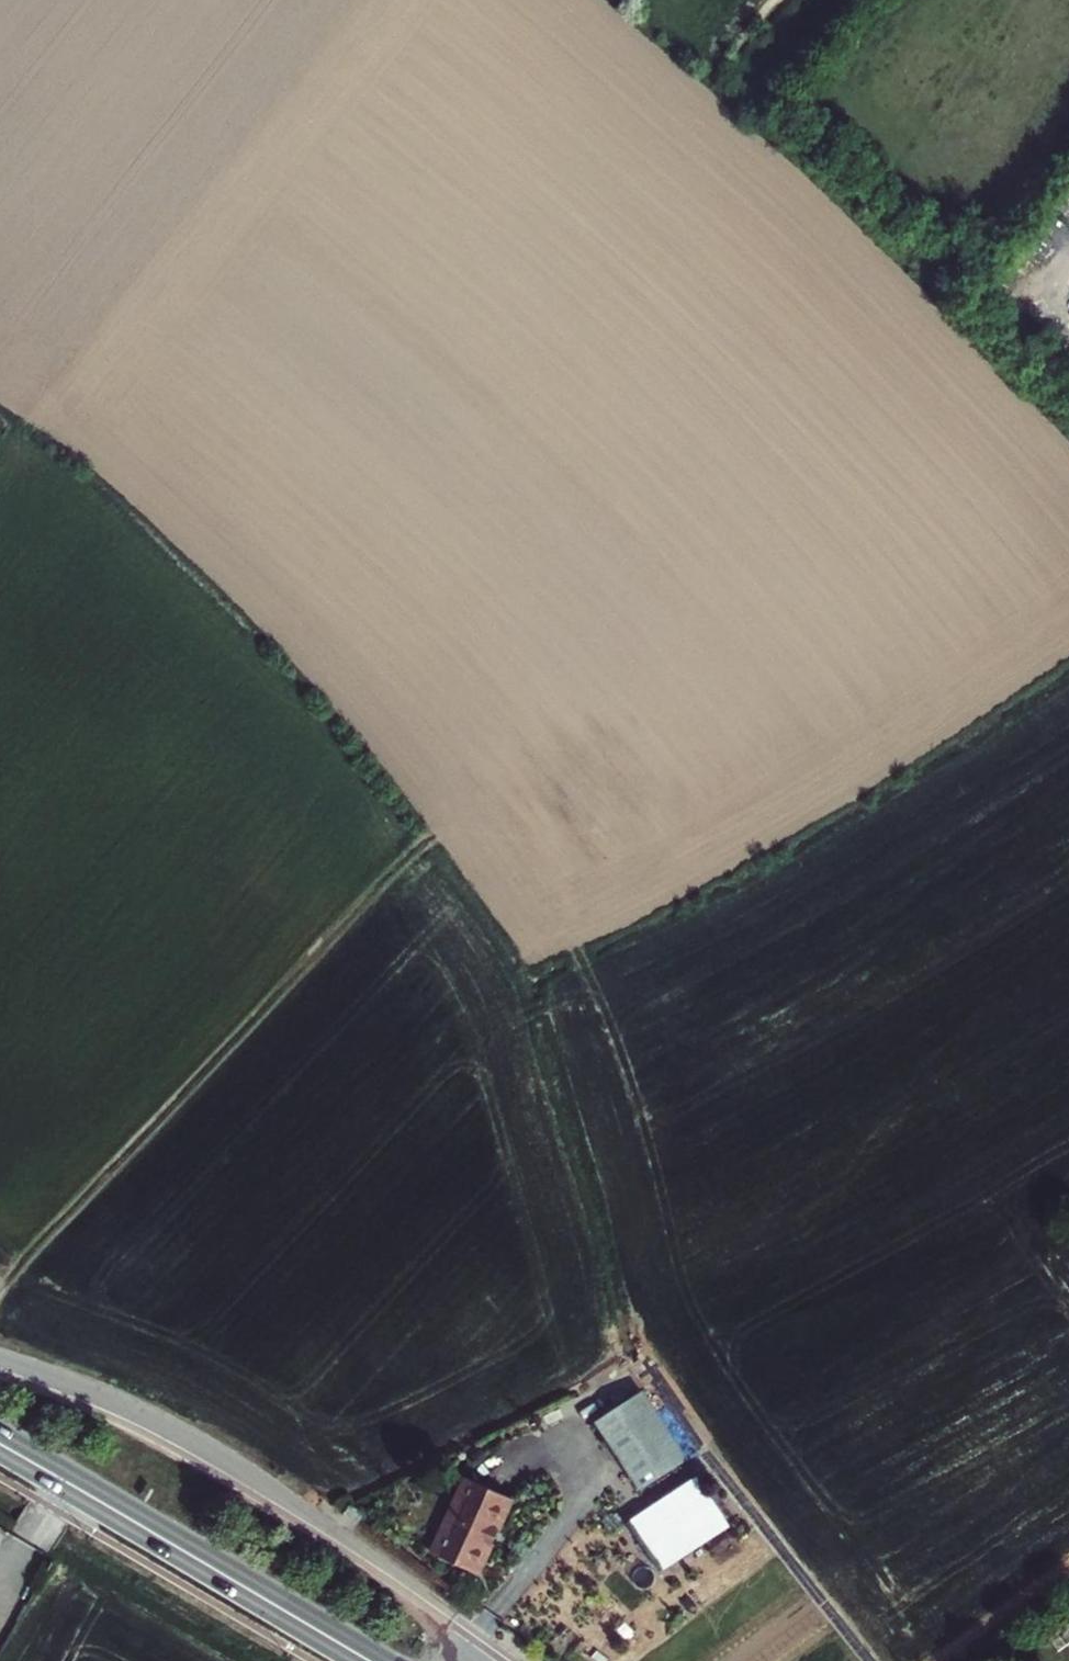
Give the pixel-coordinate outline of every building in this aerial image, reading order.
[(650,1381),(608,1410),(655,1481),(698,1453),(650,1381)] [(522,1489),(473,1468),(437,1550),(486,1571),(522,1489)] [(719,1468),(652,1511),(682,1559),(750,1517),(719,1468)]
